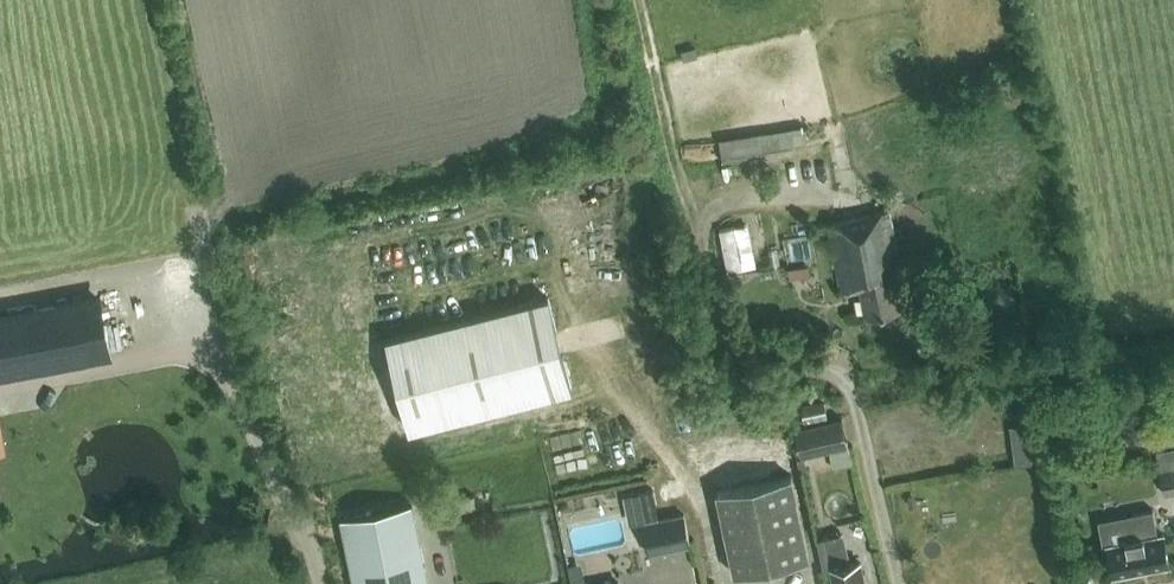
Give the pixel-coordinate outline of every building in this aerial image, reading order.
[(720,131),(721,152),(808,147),(807,126),(720,131)] [(865,315),(907,306),(888,211),(827,223),(841,292),(860,289),(865,315)] [(734,268),(759,261),(748,219),(723,226),(734,268)] [(786,261),(786,274),(812,273),(811,260),(786,261)] [(548,295),(386,337),(411,430),(572,389),(548,295)] [(0,315),(0,372),(107,352),(97,297),(0,315)] [(804,424),(827,419),(824,401),(800,406),(804,424)] [(841,417),(795,428),(802,457),(848,446),(841,417)] [(1011,422),(1017,462),(1046,457),(1040,417),(1011,422)] [(1163,424),(1167,444),(1173,442),(1173,422),(1163,424)] [(1160,470),(1164,493),(1173,491),(1173,467),(1160,470)] [(735,574),(810,557),(791,475),(716,491),(735,574)] [(340,516),(354,583),(429,583),(413,502),(340,516)] [(1153,509),(1098,520),(1103,546),(1107,546),(1113,574),(1169,563),(1163,533),(1158,534),(1153,509)] [(683,512),(642,521),(648,553),(690,545),(683,512)] [(840,534),(816,539),(823,568),(831,567),(834,583),(865,583),(860,560),(846,563),(840,534)]
